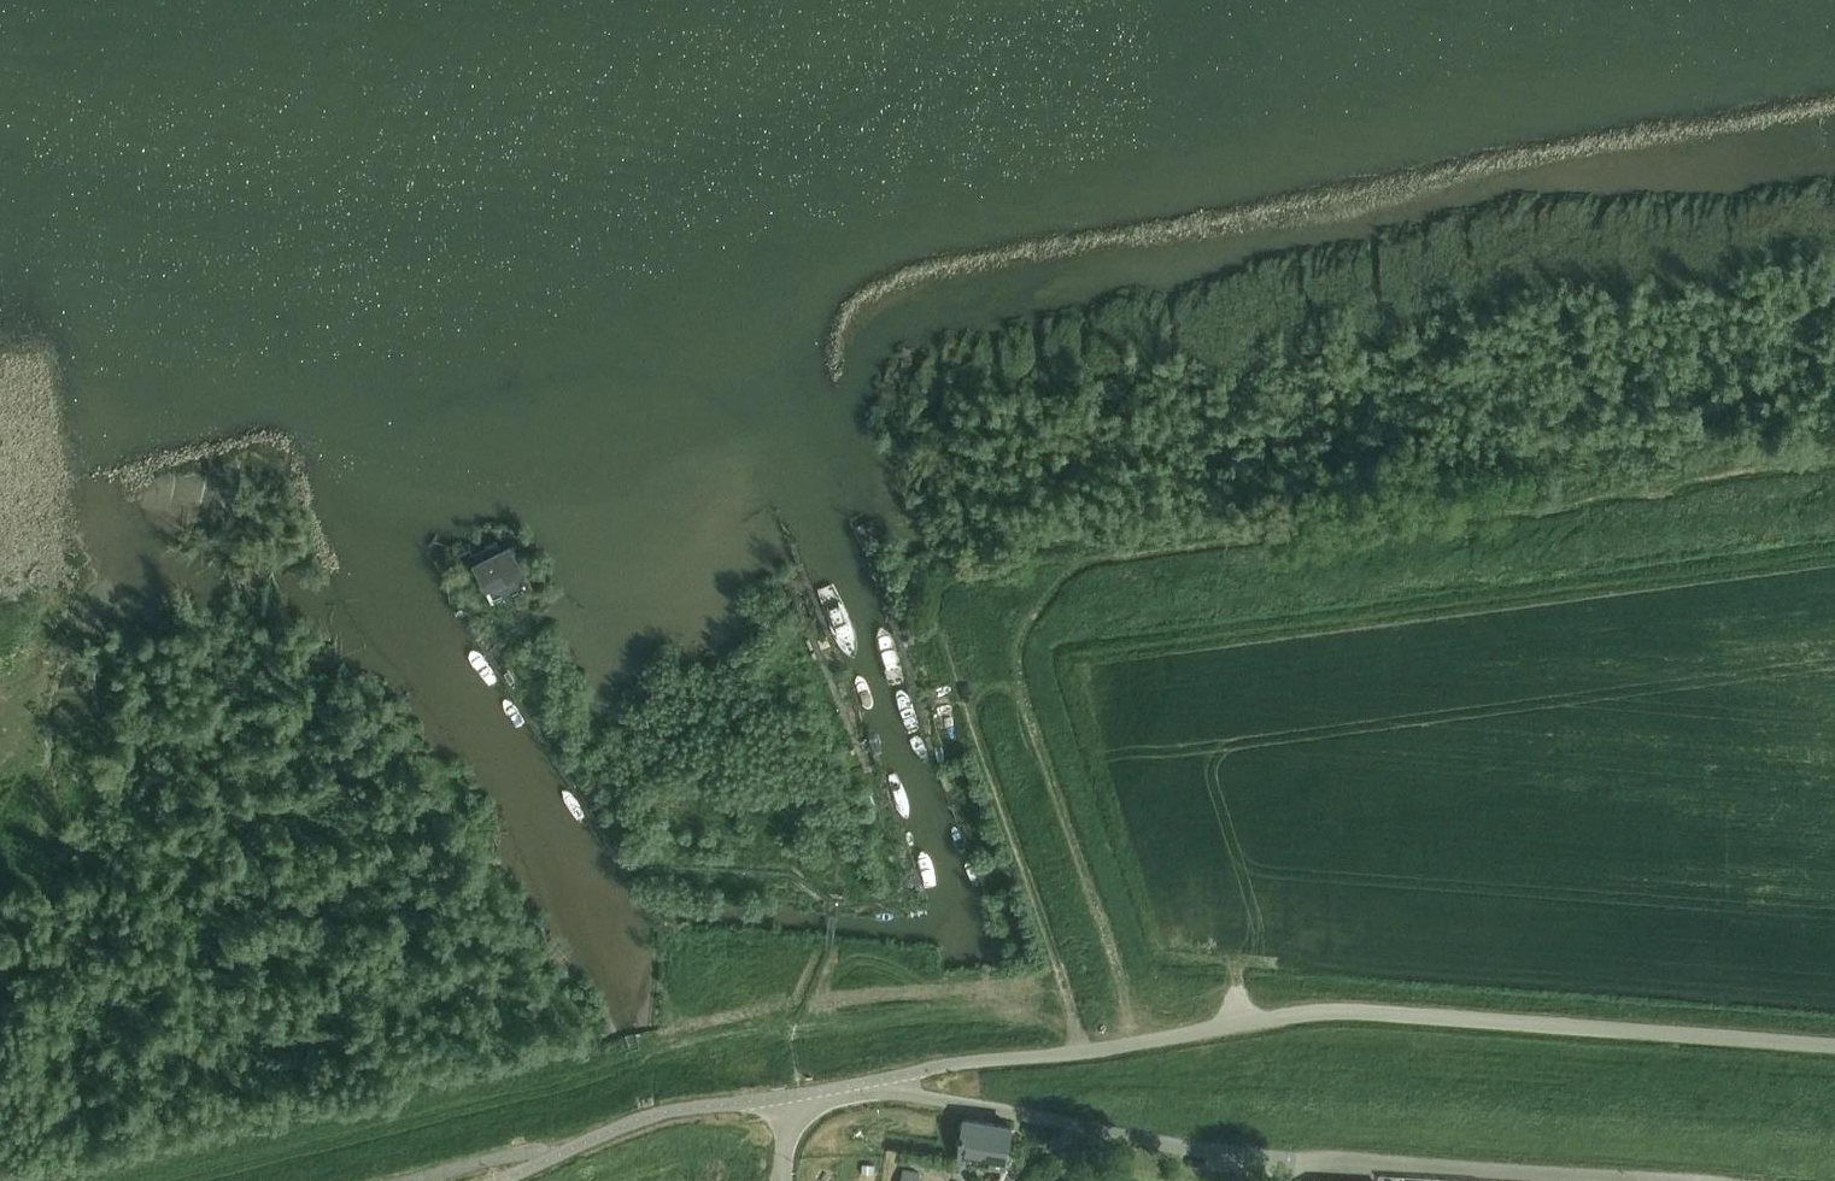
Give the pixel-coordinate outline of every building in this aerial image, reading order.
[(469,557),(484,585),(522,565),(508,537),(469,557)] [(1008,1166),(1009,1158),(1014,1126),(968,1119),(962,1159),(1008,1166)] [(903,1180),(920,1180),(922,1171),(905,1169),(903,1180)]
